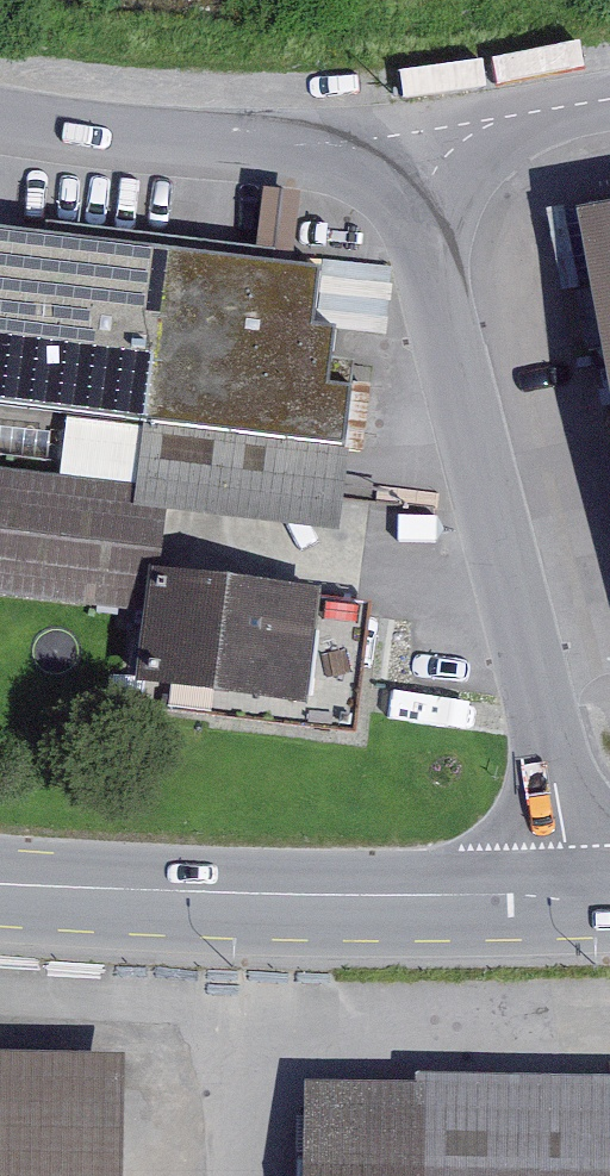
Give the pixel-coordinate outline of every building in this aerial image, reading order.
[(577,194),(609,371),(609,187),(577,194)] [(0,216),(0,400),(143,417),(344,440),(352,373),(329,370),(336,312),(316,310),(323,254),(0,216)] [(344,440),(143,417),(134,498),(341,523),(350,441),(344,440)] [(0,458),(0,592),(142,610),(135,670),(144,671),(140,698),(355,725),(371,597),(319,590),(321,579),(159,558),(169,480),(0,458)] [(0,1043),(0,1175),(126,1175),(128,1045),(0,1043)] [(304,1074),(302,1175),(609,1175),(609,1067),(417,1063),(417,1074),(304,1074)]
